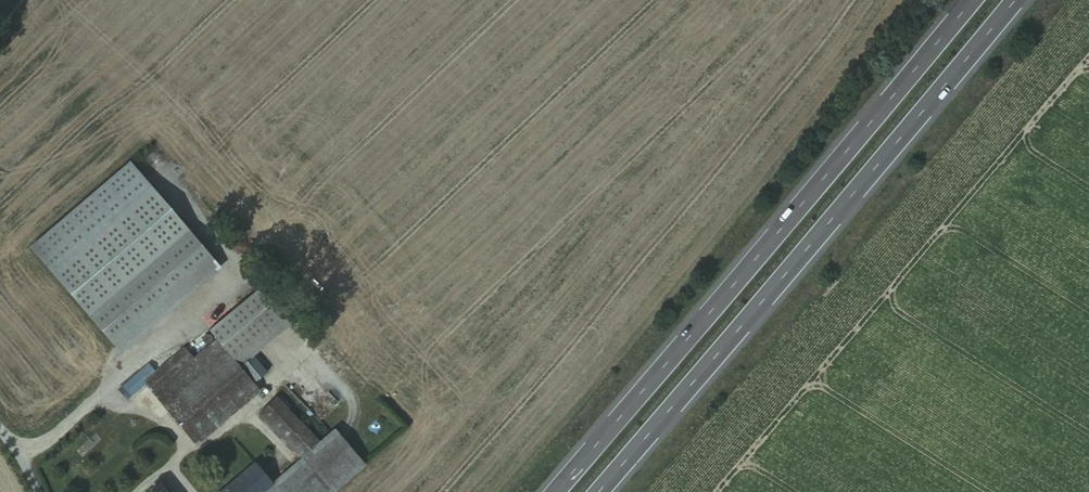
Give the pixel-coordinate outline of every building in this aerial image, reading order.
[(186,229),(87,315),(111,343),(210,258),(186,229)] [(226,326),(264,369),(270,363),(233,321),(226,326)] [(214,337),(251,380),(264,369),(226,326),(214,337)] [(193,355),(153,392),(191,434),(251,380),(214,337),(193,355)] [(145,362),(117,386),(126,396),(143,380),(153,392),(193,355),(184,344),(153,370),(145,362)] [(260,409),(296,452),(313,436),(278,393),(260,409)] [(217,491),(259,491),(272,481),(275,478),(268,470),(264,475),(260,471),(265,467),(257,458),(217,491)] [(145,491),(172,491),(173,491),(168,485),(165,487),(159,480),(145,491)] [(259,491),(281,491),(272,481),(259,491)]
